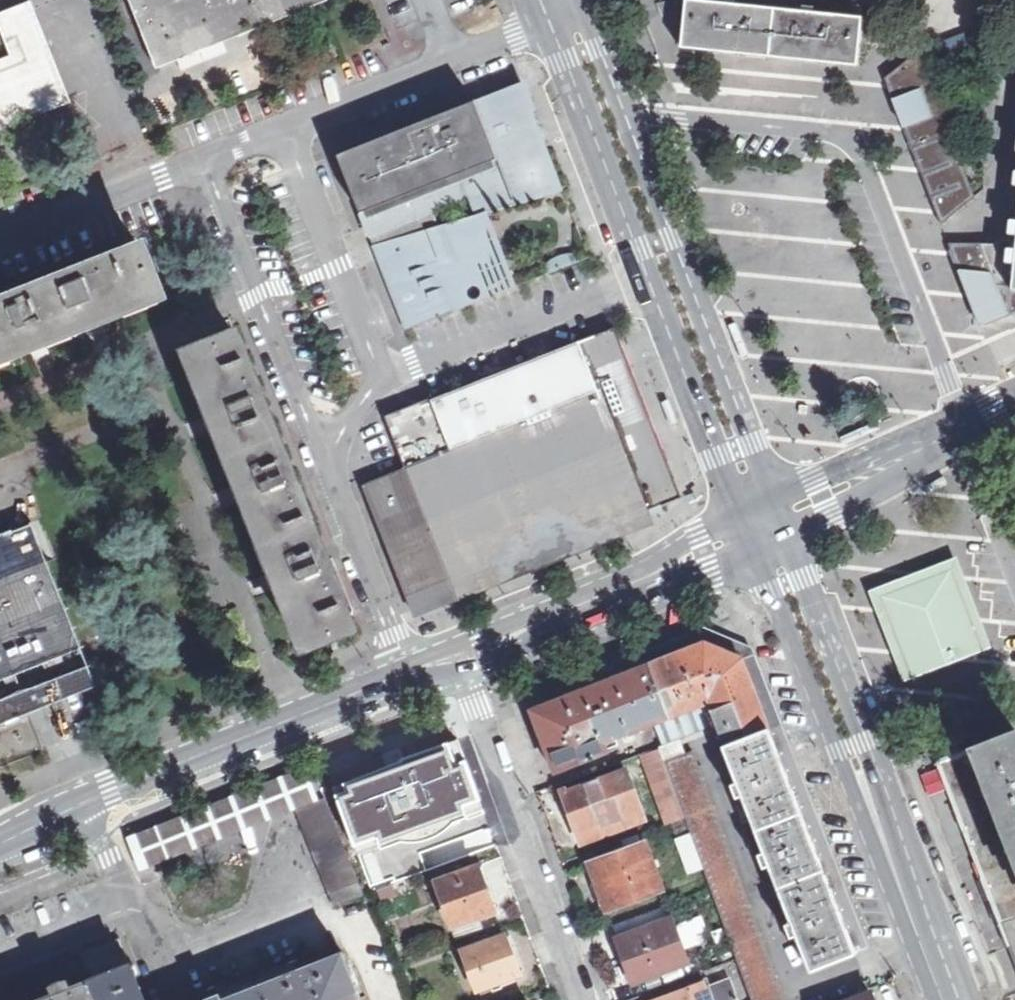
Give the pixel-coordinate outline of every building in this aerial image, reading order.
[(157,63),(317,0),(132,0),(157,63)] [(812,0),(801,0),(800,10),(748,5),(748,0),(722,0),(722,3),(692,0),(686,0),(682,47),(861,64),(866,17),(826,13),(827,1),(812,0)] [(65,100),(39,33),(12,43),(19,59),(0,67),(0,125),(65,100)] [(941,224),(975,197),(919,51),(885,78),(941,224)] [(522,83),(477,101),(508,180),(518,205),(565,191),(539,126),(522,83)] [(425,122),(340,156),(372,235),(384,230),(389,243),(439,228),(432,211),(468,197),(476,217),(486,214),(518,205),(508,180),(477,101),(457,109),(458,111),(446,115),(426,124),(425,122)] [(1010,201),(1007,233),(1014,234),(1014,201),(1010,201)] [(389,243),(376,246),(386,271),(409,330),(462,309),(457,296),(471,284),(478,263),(492,264),(486,214),(476,217),(439,228),(389,243)] [(1007,238),(1002,278),(1000,303),(1014,304),(1014,235),(1007,238)] [(1002,278),(1007,238),(992,243),(949,243),(980,325),(1014,312),(1014,304),(1000,303),(1002,278)] [(0,306),(0,366),(40,350),(96,328),(162,302),(142,250),(0,306)] [(548,264),(553,273),(577,264),(574,254),(570,255),(557,258),(548,264)] [(492,297),(478,263),(471,284),(457,296),(462,309),(492,297)] [(236,336),(185,356),(211,422),(239,493),(274,581),(294,634),(300,632),(308,652),(354,634),(336,588),(335,584),(236,336)] [(595,336),(388,418),(411,475),(454,587),(470,580),(473,587),(547,558),(544,550),(549,548),(554,546),(557,553),(665,511),(662,505),(672,501),(682,497),(641,394),(619,339),(609,343),(599,347),(595,336)] [(672,396),(663,399),(672,423),(677,421),(682,420),(672,396)] [(929,481),(933,488),(951,479),(947,472),(929,481)] [(411,475),(365,492),(412,611),(456,593),(454,587),(411,475)] [(33,524),(0,537),(0,680),(8,699),(15,696),(22,694),(14,674),(43,663),(49,678),(54,676),(56,680),(63,677),(70,675),(62,656),(82,648),(33,524)] [(913,582),(878,595),(904,660),(911,679),(986,650),(981,639),(953,566),(913,582)] [(649,664),(669,715),(671,719),(709,705),(713,716),(708,718),(719,747),(724,746),(739,784),(733,786),(735,792),(729,794),(732,802),(744,798),(766,853),(759,855),(762,861),(755,864),(758,873),(771,868),(778,886),(783,899),(793,923),(786,925),(789,931),(782,933),(786,942),(799,937),(812,970),(857,952),(812,839),(800,809),(743,659),(704,641),(649,664)] [(653,721),(669,715),(649,664),(617,676),(617,678),(532,711),(533,715),(534,715),(556,772),(607,752),(604,742),(622,735),(626,744),(636,740),(632,731),(654,722),(653,721)] [(22,694),(8,699),(8,700),(15,718),(20,716),(20,717),(97,687),(89,667),(70,675),(56,680),(22,694)] [(22,720),(20,717),(20,716),(15,718),(8,700),(0,703),(0,729),(22,720)] [(941,763),(1012,946),(1010,947),(1014,960),(1014,734),(941,763)] [(685,754),(680,739),(661,746),(666,762),(685,754)] [(458,741),(334,787),(354,839),(393,824),(396,831),(409,826),(413,836),(456,820),(453,810),(480,800),(458,741)] [(666,762),(753,999),(787,999),(750,899),(745,886),(696,751),(685,754),(666,762)] [(646,821),(627,770),(564,794),(579,834),(620,819),(624,829),(646,821)] [(363,896),(324,798),(297,809),(320,866),(336,906),(363,896)] [(453,810),(456,820),(483,809),(480,800),(453,810)] [(393,824),(354,839),(356,846),(396,831),(393,824)] [(662,890),(646,845),(591,864),(607,909),(662,890)] [(454,927),(483,916),(495,911),(478,867),(437,882),(454,927)] [(397,895),(392,883),(378,889),(383,901),(397,895)] [(778,886),(745,886),(750,899),(783,899),(778,886)] [(459,940),(488,929),(483,916),(454,927),(459,940)] [(683,945),(704,940),(698,917),(677,922),(683,945)] [(688,962),(673,919),(618,939),(634,982),(688,962)] [(519,974),(505,937),(465,951),(479,989),(519,974)] [(0,986),(0,999),(145,999),(131,965),(121,938),(0,986)] [(1010,947),(988,955),(1005,998),(1014,994),(1014,960),(1010,947)] [(343,952),(302,968),(298,959),(226,987),(224,982),(208,989),(212,998),(206,999),(362,999),(343,952)] [(730,975),(661,999),(739,999),(730,975)]
